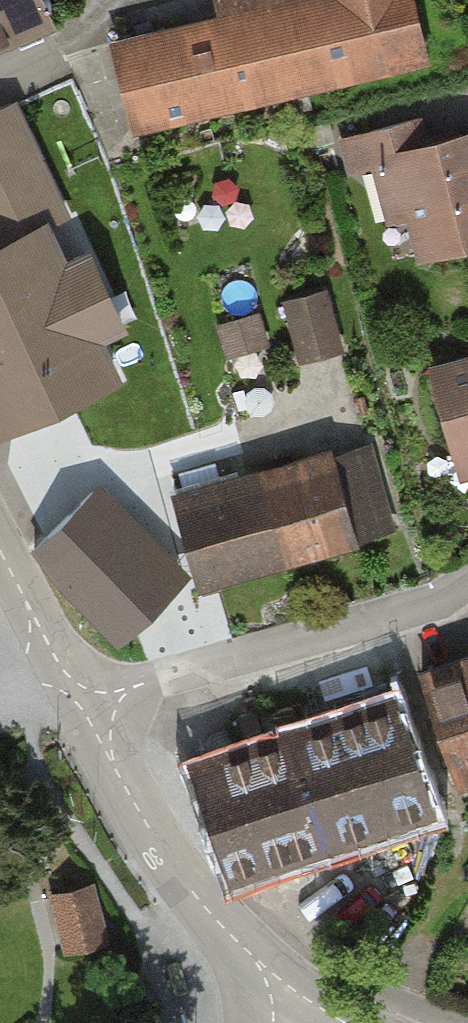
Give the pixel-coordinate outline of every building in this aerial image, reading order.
[(56,25),(46,0),(0,0),(0,47),(56,25)] [(210,12),(100,36),(119,125),(424,59),(411,0),(208,0),(210,12)] [(467,251),(467,136),(368,164),(386,228),(406,223),(418,265),(467,251)] [(0,251),(0,428),(115,376),(48,229),(0,251)] [(329,295),(279,308),(304,371),(346,360),(329,295)] [(457,486),(467,483),(467,362),(429,372),(457,486)] [(335,455),(172,500),(199,597),(362,552),(335,455)] [(176,573),(96,490),(43,559),(119,648),(176,573)] [(418,673),(438,734),(452,781),(467,776),(467,657),(418,673)] [(400,705),(193,771),(229,884),(436,818),(400,705)] [(93,888),(48,901),(65,960),(110,947),(93,888)]
